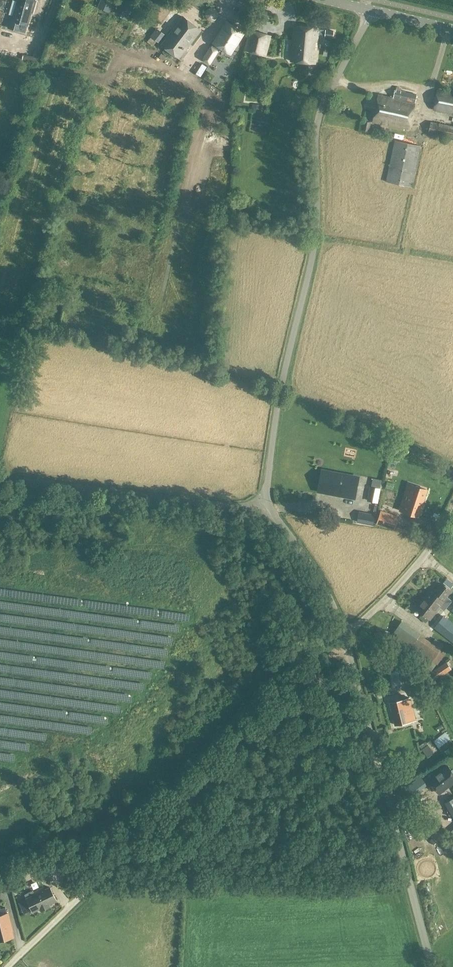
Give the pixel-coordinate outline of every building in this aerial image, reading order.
[(98,7),(127,20),(135,0),(134,0),(101,0),(98,7)] [(20,31),(22,24),(28,25),(33,5),(18,1),(12,21),(11,20),(9,28),(20,31)] [(205,11),(207,19),(218,17),(216,8),(205,11)] [(79,23),(81,17),(66,12),(64,18),(79,23)] [(95,12),(90,25),(96,28),(102,15),(95,12)] [(186,51),(201,31),(183,17),(162,45),(182,60),(188,53),(186,51)] [(113,19),(108,32),(114,35),(119,22),(113,19)] [(242,32),(225,23),(213,44),(211,47),(210,46),(202,59),(211,64),(219,51),(218,51),(220,47),(231,53),(242,32)] [(155,26),(150,35),(159,40),(164,31),(155,26)] [(315,64),(318,36),(318,30),(318,28),(295,26),(291,61),(315,64)] [(250,29),(244,50),(250,52),(261,55),(261,54),(267,56),(272,35),(268,34),(255,30),(255,31),(250,29)] [(333,38),(334,31),(326,30),(318,30),(318,36),(325,37),(333,38)] [(55,39),(48,60),(56,62),(58,54),(63,41),(55,39)] [(81,45),(76,59),(84,61),(88,48),(81,45)] [(94,67),(103,70),(110,53),(100,50),(94,67)] [(203,63),(197,73),(201,76),(207,66),(203,63)] [(120,87),(132,87),(133,76),(120,75),(120,87)] [(43,86),(53,86),(54,76),(43,76),(43,86)] [(144,84),(153,87),(155,80),(146,78),(144,84)] [(393,99),(378,96),(373,122),(410,129),(417,94),(395,90),(393,99)] [(433,110),(452,115),(452,93),(438,90),(433,110)] [(104,104),(106,96),(95,94),(92,109),(98,110),(99,103),(104,104)] [(144,113),(141,121),(151,125),(154,117),(144,113)] [(364,121),(362,130),(369,132),(371,123),(364,121)] [(386,182),(393,183),(412,187),(421,146),(395,140),(386,182)] [(23,219),(27,208),(22,206),(18,217),(23,219)] [(95,211),(74,208),(73,214),(94,217),(95,211)] [(108,228),(110,212),(104,211),(102,227),(108,228)] [(138,216),(137,224),(150,226),(149,233),(156,235),(159,220),(138,216)] [(78,230),(81,224),(74,222),(72,228),(78,230)] [(59,227),(57,235),(76,241),(78,233),(59,227)] [(105,259),(112,261),(116,244),(109,242),(105,259)] [(147,253),(148,251),(152,251),(153,245),(135,242),(134,248),(145,250),(145,252),(147,253)] [(59,243),(54,260),(60,262),(64,244),(59,243)] [(92,264),(87,263),(86,268),(91,269),(91,270),(98,271),(101,256),(94,254),(92,264)] [(133,264),(132,271),(147,274),(148,267),(133,264)] [(51,271),(48,286),(53,287),(55,279),(57,280),(58,276),(56,275),(57,272),(51,271)] [(94,285),(93,293),(114,296),(115,289),(94,285)] [(126,300),(131,302),(129,307),(136,309),(141,290),(135,288),(134,290),(129,289),(126,300)] [(47,318),(49,304),(43,303),(41,317),(47,318)] [(90,322),(92,315),(73,312),(72,319),(90,322)] [(106,326),(128,330),(129,322),(107,318),(106,326)] [(420,462),(423,456),(412,450),(409,456),(420,462)] [(412,478),(421,478),(421,465),(412,465),(412,478)] [(336,494),(337,490),(342,491),(342,495),(355,497),(359,479),(324,472),(320,491),(336,494)] [(400,511),(418,516),(426,489),(409,484),(400,511)] [(380,489),(371,487),(368,501),(378,503),(380,489)] [(381,510),(377,523),(394,528),(398,515),(381,510)] [(373,525),(375,515),(360,512),(358,522),(373,525)] [(434,593),(431,590),(417,608),(431,619),(445,602),(444,601),(452,591),(442,583),(434,593)] [(443,613),(432,627),(448,640),(452,634),(452,621),(443,613)] [(445,654),(403,623),(392,638),(416,656),(414,660),(431,672),(436,664),(438,665),(445,654)] [(433,682),(452,669),(447,662),(428,675),(433,682)] [(390,673),(392,686),(401,685),(398,671),(390,673)] [(422,681),(408,685),(410,693),(412,692),(414,699),(426,696),(422,681)] [(416,720),(411,698),(390,703),(395,725),(416,720)] [(434,741),(443,753),(445,751),(451,747),(452,745),(452,742),(446,732),(434,741)] [(420,749),(427,757),(437,749),(430,741),(420,749)] [(452,784),(452,771),(448,765),(428,780),(439,795),(452,784)] [(33,890),(25,894),(33,912),(41,908),(42,910),(50,906),(49,904),(57,900),(50,888),(46,890),(44,887),(33,892),(33,890)] [(13,937),(10,925),(11,925),(8,913),(0,915),(0,940),(13,937)]
